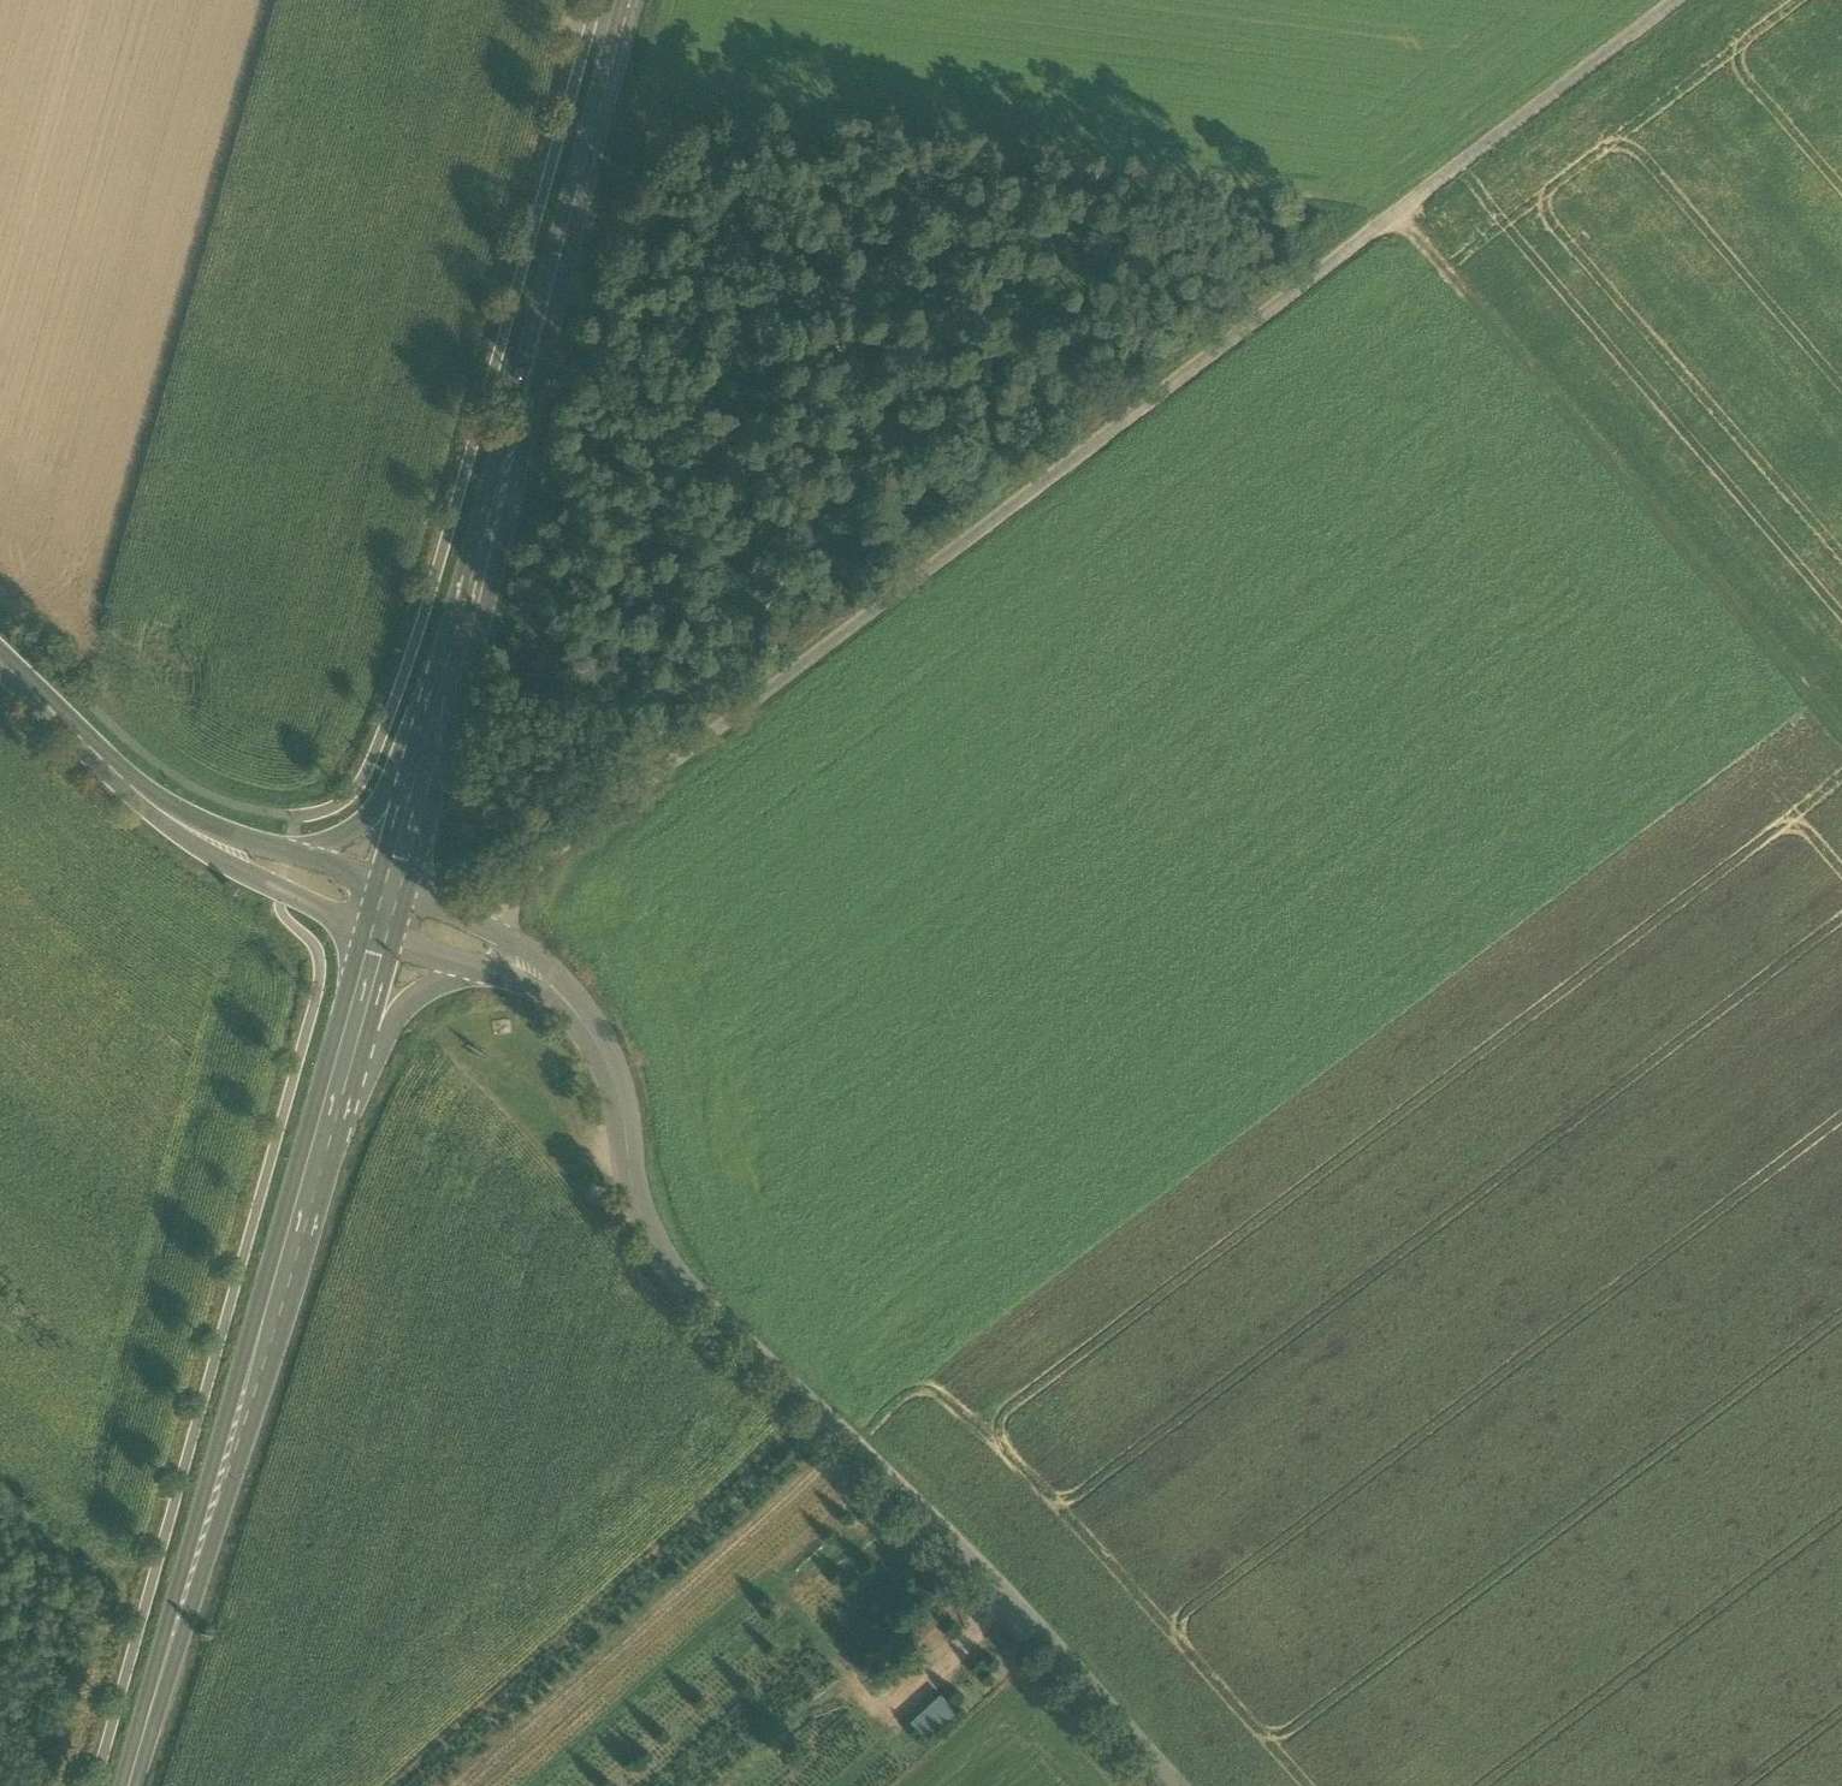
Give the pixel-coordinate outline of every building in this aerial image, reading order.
[(911,1720),(928,1739),(960,1711),(943,1692),(911,1720)]
